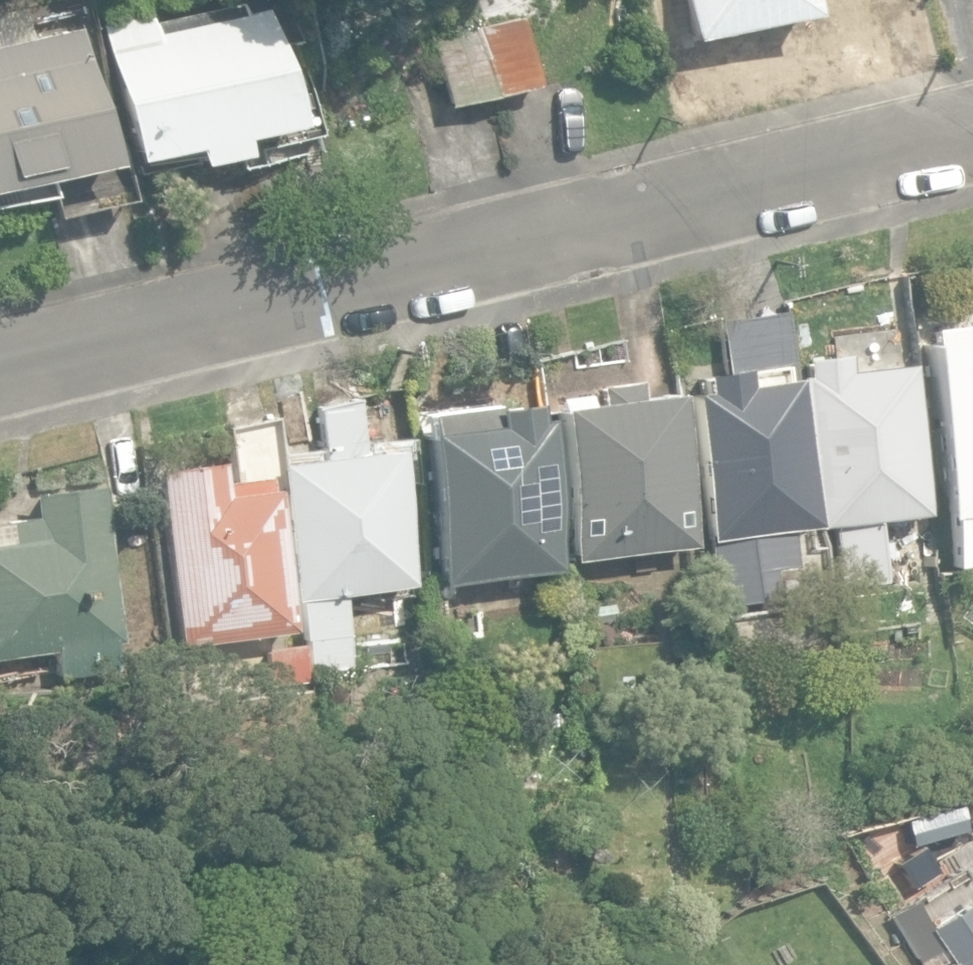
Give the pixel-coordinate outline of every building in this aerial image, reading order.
[(691,41),(812,17),(809,0),(682,0),(691,41)] [(108,162),(75,27),(28,38),(21,8),(0,14),(0,188),(108,162)] [(185,149),(188,164),(238,154),(234,136),(290,124),(267,11),(207,23),(204,11),(151,22),(149,11),(128,16),(132,35),(104,42),(129,160),(185,149)] [(481,48),(492,95),(539,85),(529,38),(481,48)] [(492,95),(481,48),(437,58),(447,105),(492,95)] [(686,390),(715,605),(776,597),(772,571),(792,568),(787,529),(812,526),(782,305),(719,314),(726,369),(693,374),(696,389),(686,390)] [(953,566),(972,564),(972,334),(971,324),(933,328),(934,336),(921,337),(941,518),(948,517),(953,566)] [(834,524),(877,519),(923,513),(903,363),(845,370),(843,352),(802,358),(804,376),(797,377),(817,526),(834,524)] [(637,393),(635,379),(595,384),(597,399),(549,405),(571,560),(686,544),(665,389),(637,393)] [(430,582),(432,600),(451,599),(449,585),(555,573),(539,416),(524,418),(522,399),(418,410),(437,581),(430,582)] [(278,460),(294,601),(412,587),(396,448),(365,452),(359,401),(317,405),(323,454),(278,460)] [(155,469),(179,647),(292,631),(273,489),(279,488),(270,422),(228,427),(235,478),(221,480),(218,461),(155,469)] [(57,677),(117,669),(113,641),(119,640),(96,484),(30,494),(34,515),(0,519),(0,657),(53,649),(57,677)] [(884,580),(877,519),(834,524),(841,585),(884,580)] [(301,600),(310,672),(351,667),(343,595),(301,600)] [(585,606),(587,624),(613,621),(611,603),(585,606)] [(265,656),(268,688),(311,683),(307,652),(265,656)] [(229,689),(266,685),(262,660),(227,664),(229,689)] [(951,964),(972,964),(972,902),(970,898),(926,928),(951,964)]
